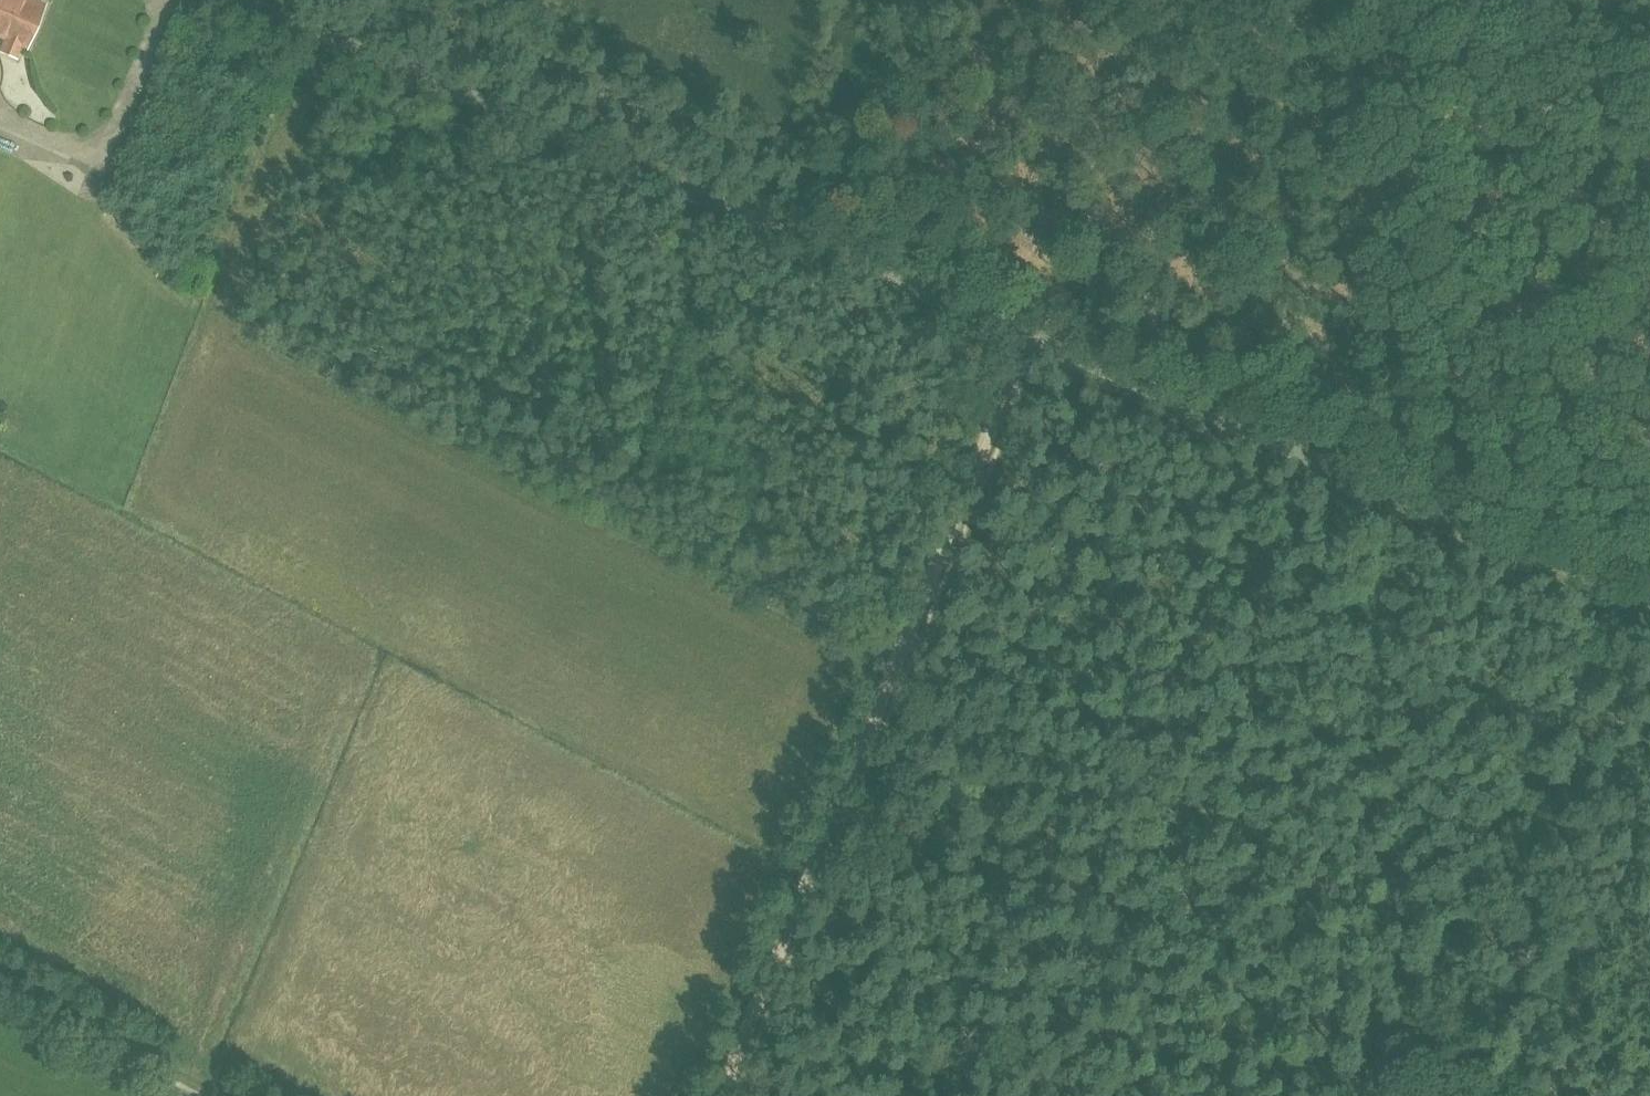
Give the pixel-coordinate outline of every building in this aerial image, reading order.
[(6,37),(0,51),(16,57),(21,44),(24,45),(41,4),(31,0),(0,0),(0,35),(6,37)]
